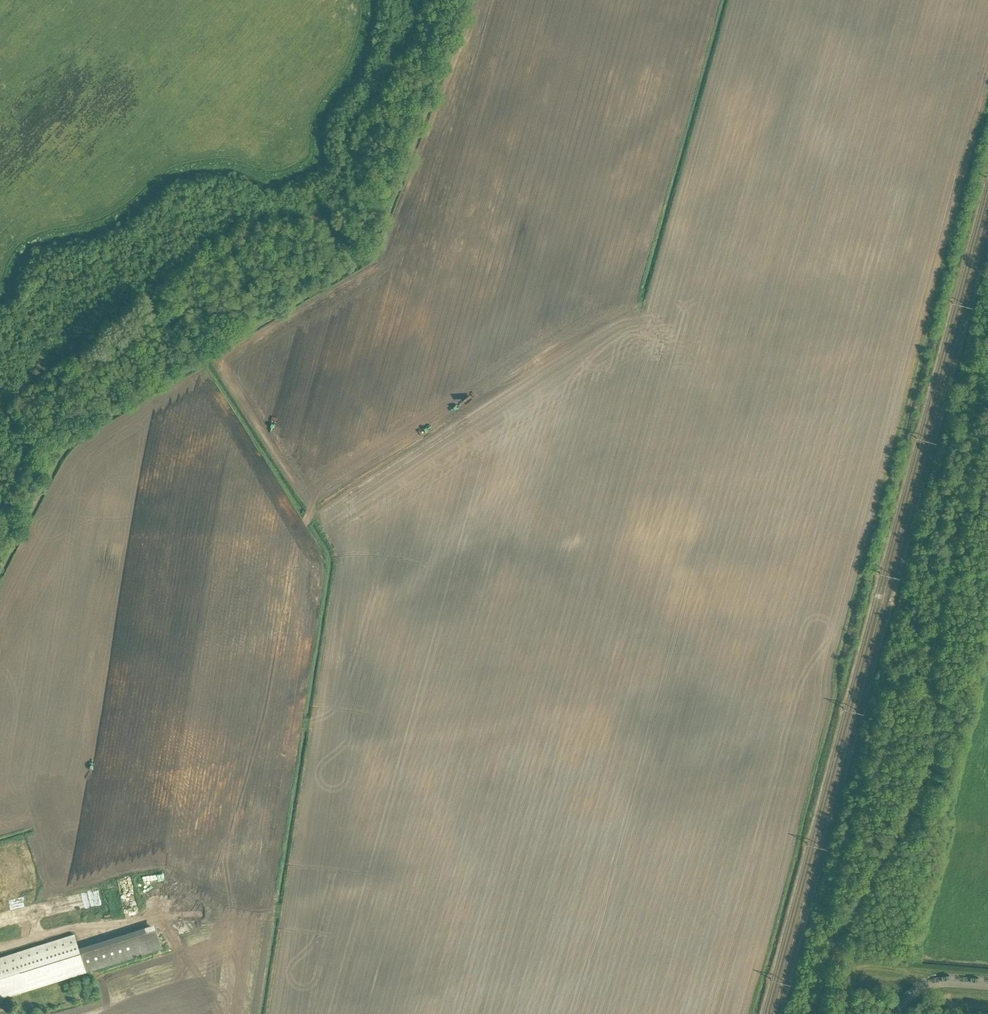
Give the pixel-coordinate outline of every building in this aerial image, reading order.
[(129,856),(116,858),(118,867),(131,864),(129,856)] [(2,1001),(19,995),(24,1013),(50,1013),(96,1000),(87,971),(141,955),(135,931),(79,948),(75,935),(0,960),(0,1004),(3,1003),(2,1001)]
